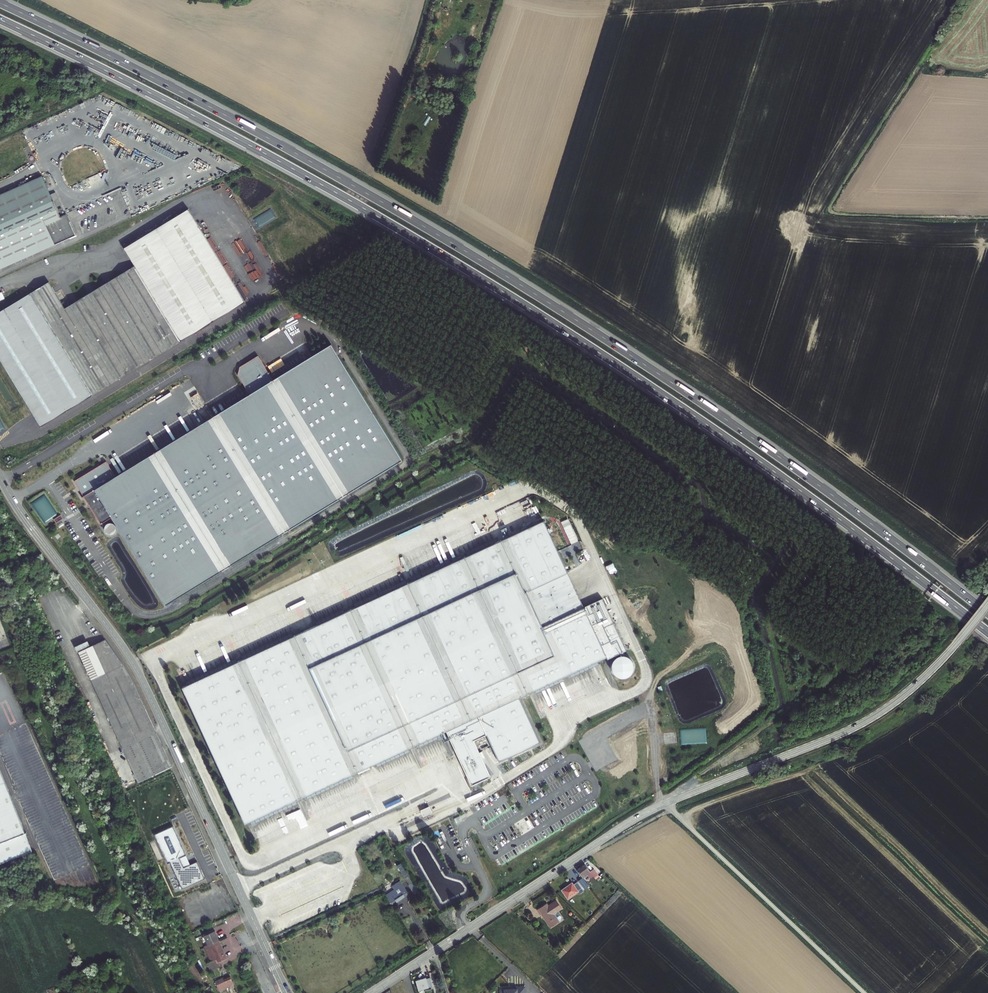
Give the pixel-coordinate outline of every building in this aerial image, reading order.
[(0,197),(0,230),(57,204),(45,177),(0,197)] [(64,221),(57,204),(0,230),(0,274),(58,248),(58,249),(79,239),(70,218),(64,221)] [(187,204),(123,243),(134,260),(178,337),(244,296),(187,204)] [(48,277),(31,293),(94,389),(178,337),(134,260),(72,300),(69,295),(66,296),(58,283),(54,286),(48,277)] [(101,521),(114,514),(170,605),(402,463),(332,350),(312,362),(302,345),(266,367),(260,357),(241,369),(239,376),(241,381),(76,479),(101,521)] [(520,505),(489,517),(496,534),(527,522),(520,505)] [(470,527),(473,534),(480,531),(482,536),(491,531),(486,520),(470,527)] [(548,524),(184,690),(248,829),(449,738),(472,790),(494,780),(476,742),(489,736),(501,762),(540,744),(520,699),(609,659),(548,524)] [(123,745),(139,780),(172,767),(133,684),(126,671),(105,639),(90,646),(79,651),(123,745)] [(77,652),(79,651),(90,646),(87,641),(75,647),(77,652)] [(636,658),(617,653),(612,673),(631,677),(636,658)] [(33,851),(0,765),(0,864),(33,851)] [(429,806),(421,809),(423,816),(432,813),(429,806)] [(170,862),(183,857),(186,855),(173,826),(154,834),(167,864),(170,862)] [(185,861),(183,857),(170,862),(181,889),(204,879),(196,861),(188,865),(186,860),(185,861)] [(412,880),(403,865),(400,866),(401,868),(400,869),(408,882),(412,880)] [(573,872),(579,880),(584,876),(588,881),(595,874),(590,869),(587,872),(582,865),(573,872)] [(394,888),(385,894),(391,905),(409,894),(400,881),(392,886),(394,888)] [(412,884),(409,886),(415,895),(418,893),(412,884)] [(569,886),(559,894),(566,903),(576,895),(578,897),(581,894),(574,885),(571,888),(569,886)] [(540,905),(533,913),(537,918),(538,917),(550,927),(556,920),(549,913),(556,905),(550,900),(543,907),(540,905)] [(214,931),(203,936),(214,960),(215,962),(225,958),(217,940),(218,940),(214,931)] [(214,960),(205,963),(208,970),(219,965),(217,961),(215,962),(214,960)] [(497,992),(527,992),(527,991),(526,989),(526,981),(519,981),(519,976),(500,976),(500,982),(497,982),(497,992)] [(226,983),(231,980),(230,977),(224,980),(215,984),(219,992),(228,988),(226,983)]
